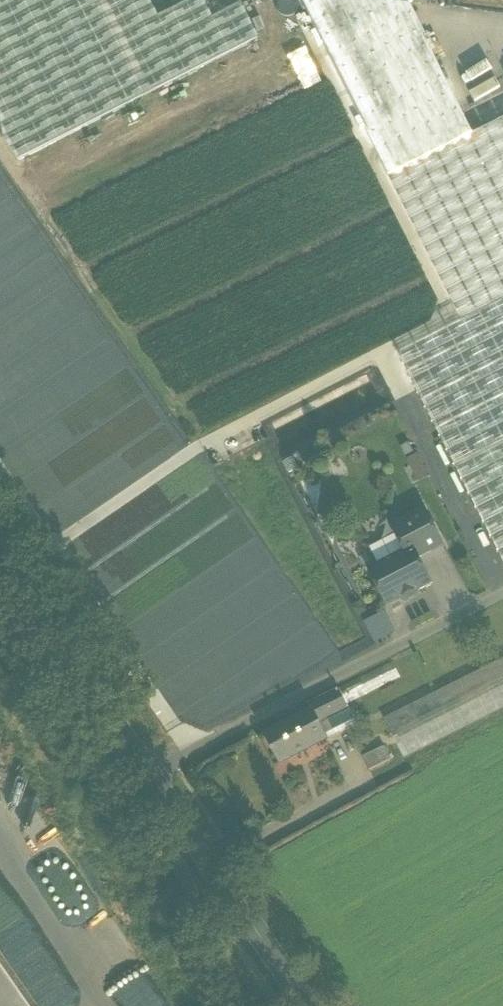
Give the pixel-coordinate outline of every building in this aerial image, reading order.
[(2,139),(16,160),(256,39),(238,4),(210,18),(201,0),(189,0),(155,17),(147,0),(0,0),(0,130),(2,139)] [(462,322),(502,301),(502,120),(473,135),(408,5),(404,5),(405,0),(300,0),(462,322)] [(462,322),(397,354),(502,563),(502,301),(462,322)] [(424,510),(392,527),(396,535),(405,552),(412,548),(418,559),(442,546),(424,510)] [(405,552),(396,535),(375,546),(372,554),(378,566),(369,570),(376,583),(373,591),(381,593),(388,606),(430,584),(418,559),(412,548),(405,552)] [(386,718),(406,759),(502,712),(502,661),(386,718)] [(392,663),(339,689),(346,705),(400,678),(392,663)] [(338,689),(307,705),(310,711),(311,712),(312,711),(319,725),(349,711),(346,705),(339,689),(338,689)] [(310,711),(265,735),(280,765),(327,740),(327,739),(356,725),(349,711),(319,725),(312,711),(311,712),(310,711)] [(382,747),(363,757),(369,769),(389,760),(382,747)]
